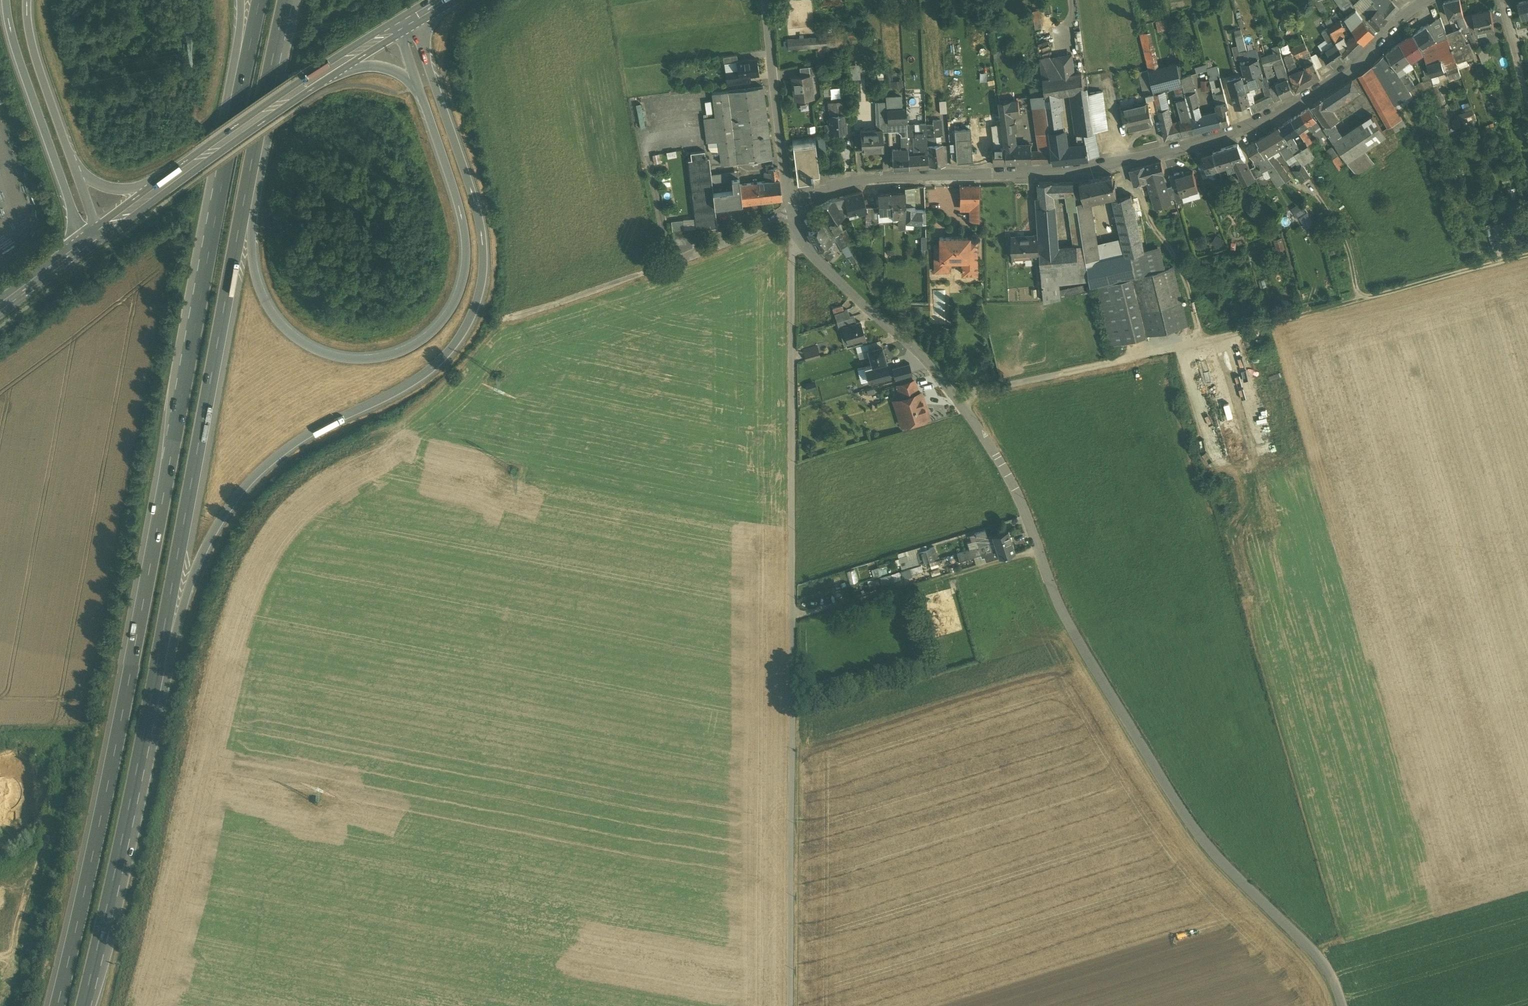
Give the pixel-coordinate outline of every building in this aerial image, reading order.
[(1320,0),(1313,0),(1321,13),(1326,10),(1320,0)] [(1338,2),(1342,8),(1351,3),(1352,2),(1350,0),(1342,0),(1338,2)] [(1355,5),(1361,13),(1368,7),(1362,0),(1361,0),(1355,5)] [(1372,4),(1387,20),(1398,8),(1390,0),(1377,0),(1375,1),(1372,4)] [(1444,2),(1449,18),(1457,16),(1463,14),(1460,0),(1452,0),(1444,2)] [(1519,2),(1518,2),(1522,17),(1527,15),(1527,0),(1519,2)] [(1351,3),(1342,8),(1345,12),(1354,7),(1351,3)] [(1361,13),(1361,14),(1361,15),(1363,17),(1370,26),(1373,24),(1377,29),(1387,20),(1372,4),(1368,7),(1361,13)] [(1039,9),(1032,10),(1035,28),(1041,27),(1039,9)] [(1490,10),(1473,14),(1474,19),(1476,30),(1494,27),(1490,10)] [(1355,11),(1346,17),(1350,24),(1352,27),(1363,17),(1361,15),(1360,16),(1355,11)] [(1463,14),(1457,16),(1461,27),(1467,25),(1466,21),(1464,16),(1463,14)] [(1447,35),(1440,16),(1439,17),(1426,25),(1435,39),(1422,47),(1424,54),(1426,60),(1427,64),(1441,60),(1444,70),(1446,70),(1446,69),(1458,66),(1447,35)] [(1346,17),(1340,20),(1344,28),(1350,24),(1346,17)] [(1348,44),(1341,50),(1345,57),(1346,59),(1374,32),(1370,26),(1363,17),(1352,27),(1352,28),(1358,35),(1352,40),(1351,40),(1348,44)] [(1334,24),(1330,18),(1327,20),(1325,21),(1328,27),(1334,24)] [(1167,19),(1156,21),(1158,31),(1169,28),(1167,19)] [(1334,24),(1328,27),(1337,42),(1337,43),(1344,36),(1341,32),(1340,31),(1339,30),(1344,28),(1340,20),(1334,24)] [(1426,25),(1413,34),(1422,47),(1435,39),(1426,25)] [(1337,42),(1328,27),(1322,31),(1328,42),(1332,40),(1334,43),(1337,42)] [(1233,30),(1238,50),(1246,47),(1241,28),(1233,30)] [(1460,30),(1447,35),(1456,61),(1472,55),(1468,44),(1465,45),(1460,30)] [(1156,67),(1148,31),(1140,33),(1148,69),(1156,67)] [(1422,47),(1413,34),(1400,43),(1411,60),(1424,54),(1422,47)] [(840,36),(816,38),(817,48),(841,46),(840,36)] [(1344,36),(1337,43),(1341,50),(1348,44),(1344,36)] [(816,38),(787,40),(788,50),(817,48),(816,38)] [(1305,42),(1292,48),(1294,53),(1295,52),(1297,57),(1309,51),(1307,46),(1305,42)] [(1334,43),(1322,52),(1332,67),(1345,57),(1341,50),(1337,43),(1337,42),(1334,43)] [(1400,43),(1386,52),(1396,69),(1402,66),(1411,60),(1400,43)] [(1247,50),(1239,52),(1241,60),(1249,58),(1247,50)] [(1008,51),(993,53),(994,61),(1009,59),(1008,51)] [(1281,52),(1261,57),(1267,77),(1274,76),(1271,66),(1275,65),(1284,62),(1281,52)] [(1396,69),(1386,52),(1373,66),(1395,105),(1407,97),(1412,94),(1409,90),(1405,84),(1396,69)] [(1322,65),(1316,53),(1311,56),(1313,61),(1317,69),(1322,65)] [(1071,54),(1041,59),(1043,78),(1074,73),(1071,54)] [(1291,54),(1285,57),(1291,74),(1298,71),(1291,54)] [(737,55),(723,57),(724,64),(736,62),(738,61),(737,55)] [(1249,58),(1241,60),(1243,68),(1245,76),(1253,74),(1253,73),(1253,72),(1261,70),(1258,58),(1250,61),(1249,58)] [(738,61),(736,62),(738,70),(739,77),(759,74),(756,59),(738,61)] [(1441,60),(1427,64),(1430,75),(1444,70),(1441,60)] [(1313,61),(1305,65),(1306,68),(1304,69),(1309,83),(1320,77),(1317,69),(1313,61)] [(1156,67),(1148,69),(1154,92),(1164,89),(1175,86),(1182,84),(1181,77),(1177,62),(1156,67)] [(1284,62),(1275,65),(1280,78),(1283,80),(1288,78),(1289,78),(1284,62)] [(1196,71),(1207,68),(1205,63),(1195,66),(1196,71)] [(851,78),(866,78),(866,64),(851,65),(851,78)] [(813,66),(799,68),(801,76),(809,75),(810,76),(814,75),(813,66)] [(1373,66),(1360,74),(1390,126),(1392,124),(1402,118),(1395,105),(1373,66)] [(1411,80),(1402,66),(1396,69),(1405,84),(1411,80)] [(1458,66),(1446,69),(1446,70),(1449,79),(1461,74),(1458,66)] [(1217,67),(1208,69),(1210,79),(1220,77),(1217,67)] [(1148,69),(1139,72),(1145,95),(1154,93),(1154,92),(1148,69)] [(1298,71),(1291,74),(1296,90),(1309,83),(1304,69),(1298,71)] [(738,70),(725,71),(727,84),(737,83),(736,77),(739,77),(738,70)] [(1261,70),(1253,72),(1253,73),(1253,74),(1255,80),(1263,78),(1261,70)] [(1074,73),(1043,78),(1046,96),(1046,97),(1057,95),(1077,91),(1085,90),(1082,72),(1074,73)] [(1199,72),(1190,74),(1192,81),(1202,78),(1199,72)] [(1190,74),(1181,77),(1182,84),(1183,84),(1185,94),(1195,92),(1192,81),(1190,74)] [(801,76),(792,77),(793,83),(794,83),(796,100),(812,98),(810,76),(809,75),(801,76)] [(1430,75),(1424,76),(1422,77),(1423,82),(1429,80),(1430,83),(1432,83),(1430,75)] [(1242,76),(1228,80),(1232,95),(1246,90),(1242,76)] [(1266,96),(1254,101),(1256,106),(1255,106),(1257,110),(1274,102),(1274,101),(1270,86),(1269,85),(1267,77),(1263,78),(1265,85),(1264,86),(1266,96)] [(1263,78),(1255,80),(1257,88),(1264,86),(1265,85),(1263,78)] [(1283,80),(1276,83),(1282,97),(1294,91),(1288,78),(1283,80)] [(1352,79),(1330,94),(1336,103),(1359,89),(1352,79)] [(1411,80),(1405,84),(1409,90),(1415,86),(1411,80)] [(1276,83),(1270,86),(1274,101),(1282,97),(1276,83)] [(1441,83),(1434,86),(1440,105),(1447,103),(1441,83)] [(1182,84),(1175,86),(1178,99),(1186,97),(1185,94),(1183,84),(1182,84)] [(1415,86),(1409,90),(1412,94),(1413,97),(1422,90),(1418,84),(1415,86)] [(763,86),(728,91),(737,162),(772,158),(763,86)] [(1041,87),(1030,88),(1031,96),(1033,95),(1042,94),(1041,87)] [(1164,89),(1154,92),(1154,93),(1158,109),(1168,107),(1165,92),(1164,89)] [(1085,90),(1077,91),(1078,100),(1090,98),(1089,93),(1089,91),(1088,91),(1085,90)] [(1246,90),(1232,95),(1235,108),(1249,104),(1250,104),(1249,103),(1247,94),(1246,90)] [(728,91),(712,93),(715,113),(715,116),(708,117),(704,118),(707,142),(718,141),(721,164),(737,162),(728,91)] [(1102,91),(1089,93),(1090,98),(1094,130),(1107,128),(1102,91)] [(1195,92),(1185,94),(1186,97),(1191,117),(1191,118),(1199,116),(1197,106),(1198,106),(1195,92)] [(1224,92),(1213,95),(1218,111),(1222,125),(1229,123),(1225,108),(1228,108),(1224,92)] [(1154,93),(1145,95),(1147,102),(1148,102),(1151,113),(1158,112),(1158,109),(1154,93)] [(885,103),(900,102),(900,94),(884,95),(885,103)] [(1042,94),(1033,95),(1035,106),(1046,105),(1045,96),(1044,94),(1042,94)] [(1336,103),(1330,94),(1323,98),(1329,107),(1336,103)] [(1057,95),(1046,97),(1046,96),(1045,96),(1046,105),(1047,108),(1058,106),(1057,95)] [(1028,96),(1000,100),(1002,115),(1000,115),(1000,116),(1012,114),(1030,111),(1028,96)] [(1178,99),(1177,99),(1179,107),(1182,119),(1191,117),(1186,97),(1178,99)] [(1090,98),(1078,100),(1083,132),(1085,132),(1085,133),(1094,131),(1094,130),(1090,98)] [(1329,107),(1323,98),(1312,105),(1325,125),(1326,125),(1333,122),(1337,120),(1329,107)] [(1147,102),(1121,109),(1126,130),(1153,124),(1151,113),(1148,102),(1147,102)] [(1494,104),(1488,106),(1490,113),(1496,111),(1494,104)] [(843,105),(829,107),(830,115),(844,114),(843,105)] [(1046,105),(1035,106),(1041,151),(1052,151),(1051,147),(1049,132),(1050,132),(1047,108),(1046,105)] [(1058,106),(1047,108),(1050,132),(1051,132),(1062,130),(1058,106)] [(1168,107),(1158,109),(1158,112),(1165,139),(1175,136),(1172,122),(1168,107)] [(1309,108),(1301,113),(1309,125),(1316,120),(1317,120),(1309,108)] [(907,109),(887,110),(887,116),(887,122),(908,121),(907,109)] [(1473,109),(1458,114),(1459,119),(1474,114),(1473,109)] [(1199,116),(1191,118),(1194,132),(1222,125),(1218,111),(1202,115),(1202,114),(1201,114),(1201,115),(1199,116)] [(1309,125),(1301,113),(1291,119),(1299,131),(1303,128),(1309,125)] [(844,114),(830,115),(831,125),(831,132),(831,133),(846,132),(844,114)] [(1012,114),(1000,116),(1002,126),(1004,144),(1008,144),(1016,143),(1012,114)] [(1342,135),(1333,141),(1334,141),(1335,144),(1347,160),(1365,148),(1386,134),(1373,115),(1342,135)] [(887,116),(879,117),(880,129),(882,129),(882,131),(888,131),(887,122),(887,116)] [(1182,119),(1179,120),(1182,134),(1194,132),(1191,118),(1191,117),(1182,119)] [(1402,118),(1392,124),(1395,131),(1406,125),(1402,118)] [(1291,119),(1279,127),(1288,142),(1294,152),(1299,150),(1296,146),(1298,145),(1293,136),(1294,136),(1293,135),(1299,131),(1291,119)] [(941,120),(933,121),(933,125),(934,136),(942,135),(941,120)] [(1179,120),(1172,122),(1175,136),(1182,134),(1179,120)] [(1316,120),(1309,125),(1313,131),(1320,127),(1316,120)] [(1454,129),(1461,127),(1458,121),(1452,123),(1454,129)] [(1342,135),(1333,122),(1326,125),(1325,125),(1323,126),(1329,135),(1333,141),(1342,135)] [(920,124),(920,131),(915,131),(914,124),(914,136),(915,156),(927,155),(927,147),(926,123),(920,124)] [(933,125),(927,125),(928,146),(935,146),(934,136),(933,125)] [(1002,126),(992,127),(995,147),(1004,146),(1004,144),(1002,126)] [(1279,127),(1256,141),(1263,153),(1265,156),(1272,152),(1288,142),(1279,127)] [(1311,142),(1303,128),(1299,131),(1305,140),(1307,144),(1308,144),(1311,142)] [(880,129),(860,130),(861,151),(862,151),(862,149),(875,149),(875,150),(883,149),(882,131),(882,129),(880,129)] [(963,130),(954,130),(957,163),(972,162),(969,129),(963,130)] [(1062,130),(1051,132),(1053,147),(1067,145),(1065,130),(1064,129),(1062,130)] [(1094,131),(1085,133),(1086,143),(1089,157),(1099,155),(1095,131),(1094,131)] [(1299,131),(1293,135),(1294,136),(1293,136),(1298,145),(1305,140),(1299,131)] [(1083,132),(1077,133),(1079,144),(1086,143),(1085,133),(1085,132),(1083,132)] [(1329,135),(1320,141),(1326,150),(1331,146),(1335,144),(1334,141),(1333,141),(1329,135)] [(814,137),(792,139),(792,140),(793,140),(795,151),(794,151),(798,182),(811,180),(812,183),(811,183),(811,184),(813,183),(812,176),(812,175),(818,174),(815,148),(813,137),(814,137),(814,136),(814,137)] [(1298,145),(1296,146),(1299,150),(1307,144),(1305,140),(1298,145)] [(1256,141),(1246,147),(1252,157),(1254,159),(1263,153),(1256,141)] [(1079,144),(1072,145),(1073,159),(1089,157),(1086,143),(1079,144)] [(1238,144),(1213,151),(1218,168),(1227,165),(1225,161),(1232,159),(1244,156),(1238,144)] [(1299,150),(1294,152),(1302,164),(1315,156),(1308,144),(1307,144),(1299,150)] [(935,146),(928,146),(929,166),(943,165),(943,164),(941,145),(935,146)] [(1008,146),(1006,146),(1006,147),(1007,162),(1032,161),(1031,151),(1031,145),(1008,146)] [(1053,147),(1052,147),(1054,161),(1073,159),(1072,145),(1067,145),(1053,147)] [(1344,165),(1331,146),(1326,150),(1339,169),(1344,165)] [(995,147),(992,147),(992,162),(1006,161),(1006,147),(1004,147),(995,147)] [(1365,148),(1347,160),(1357,174),(1374,162),(1365,148)] [(902,149),(892,150),(893,168),(909,167),(908,156),(908,149),(902,149)] [(704,151),(690,152),(691,159),(707,157),(707,155),(705,155),(704,151)] [(1041,151),(1031,151),(1032,161),(1041,161),(1041,151)] [(1052,151),(1041,151),(1041,161),(1053,160),(1052,151)] [(1213,151),(1202,155),(1207,171),(1218,168),(1213,151)] [(1288,173),(1272,152),(1265,156),(1265,157),(1267,156),(1282,177),(1288,173)] [(1263,153),(1254,159),(1252,157),(1251,157),(1255,165),(1250,168),(1255,177),(1263,174),(1265,176),(1273,173),(1281,184),(1285,181),(1282,177),(1267,156),(1265,157),(1265,156),(1263,153)] [(915,156),(908,156),(909,167),(928,166),(927,155),(915,156)] [(1244,156),(1232,159),(1241,176),(1244,182),(1255,177),(1250,168),(1244,156)] [(691,159),(688,160),(696,227),(696,229),(717,227),(715,207),(714,207),(712,184),(712,183),(709,157),(707,157),(691,159)] [(1161,161),(1144,166),(1146,173),(1161,169),(1164,169),(1161,161)] [(1299,166),(1294,170),(1302,182),(1310,176),(1302,164),(1299,166)] [(1144,166),(1130,169),(1134,184),(1147,180),(1146,173),(1144,166)] [(739,178),(731,179),(732,181),(712,183),(712,184),(714,207),(715,207),(782,198),(779,180),(777,167),(773,168),(774,169),(769,170),(769,173),(764,173),(765,181),(757,182),(756,179),(753,179),(753,183),(740,185),(739,178)] [(1218,168),(1207,171),(1209,176),(1213,179),(1221,176),(1218,168)] [(1148,184),(1163,181),(1161,169),(1146,173),(1147,180),(1148,184)] [(1183,171),(1169,176),(1172,186),(1175,198),(1177,203),(1184,201),(1182,194),(1181,195),(1176,176),(1184,174),(1183,171)] [(1184,174),(1176,176),(1181,195),(1182,194),(1198,189),(1193,171),(1184,174)] [(1112,175),(1089,180),(1093,199),(1117,193),(1114,183),(1116,183),(1115,181),(1114,181),(1112,175)] [(1241,176),(1232,180),(1235,186),(1243,182),(1244,183),(1244,182),(1241,176)] [(1089,180),(1074,184),(1075,192),(1077,202),(1086,200),(1093,199),(1089,180)] [(1150,191),(1165,188),(1163,181),(1148,184),(1150,191)] [(1074,182),(1052,183),(1052,182),(1039,183),(1040,197),(1036,197),(1036,207),(1054,206),(1053,193),(1067,192),(1075,192),(1074,184),(1074,182)] [(1172,186),(1165,188),(1169,200),(1175,198),(1172,186)] [(905,192),(905,206),(914,206),(915,187),(905,188),(905,192)] [(980,187),(960,187),(961,203),(974,203),(974,209),(970,209),(970,220),(979,220),(979,194),(980,194),(980,187)] [(1165,188),(1150,191),(1153,208),(1169,203),(1169,200),(1165,188)] [(1214,188),(1209,191),(1214,204),(1219,202),(1214,188)] [(862,192),(843,197),(845,204),(848,214),(858,211),(858,214),(865,212),(867,212),(866,207),(865,203),(867,202),(866,199),(864,199),(862,192)] [(905,192),(891,193),(892,211),(892,216),(905,215),(905,206),(905,192)] [(1075,192),(1067,192),(1070,209),(1078,208),(1077,202),(1075,192)] [(891,193),(877,194),(878,207),(879,212),(892,211),(891,193)] [(1131,194),(1113,198),(1117,216),(1135,212),(1133,201),(1131,194)] [(843,197),(837,198),(839,206),(841,205),(845,204),(843,197)] [(831,199),(818,207),(827,222),(829,225),(838,219),(842,217),(836,207),(839,206),(837,198),(831,200),(831,199)] [(1092,212),(1088,208),(1086,200),(1077,202),(1078,208),(1080,219),(1084,245),(1087,263),(1099,260),(1096,242),(1092,212)] [(1301,203),(1296,207),(1301,215),(1304,213),(1306,219),(1311,216),(1301,203)] [(925,210),(914,210),(914,206),(905,206),(905,215),(905,220),(925,221),(925,210)] [(1054,206),(1036,207),(1038,232),(1056,230),(1054,206)] [(878,207),(872,207),(872,220),(872,222),(879,222),(880,222),(880,217),(879,217),(879,212),(878,207)] [(1078,208),(1070,209),(1072,221),(1080,219),(1078,208)] [(1135,212),(1117,216),(1122,237),(1126,254),(1131,253),(1131,254),(1144,250),(1142,240),(1135,212)] [(905,215),(892,216),(893,219),(901,218),(899,220),(899,227),(905,227),(905,220),(905,215)] [(838,219),(829,225),(835,235),(841,231),(843,230),(840,223),(838,219)] [(1080,219),(1072,221),(1075,246),(1078,246),(1084,245),(1080,219)] [(683,220),(671,221),(672,233),(684,231),(684,228),(683,220)] [(847,242),(841,231),(835,235),(829,225),(827,222),(822,226),(831,241),(831,242),(837,239),(841,247),(840,248),(847,243),(847,242)] [(822,226),(821,224),(808,232),(818,249),(826,244),(831,241),(822,226)] [(696,227),(684,228),(684,231),(685,240),(697,239),(696,229),(696,227)] [(845,229),(843,230),(841,231),(847,242),(851,241),(845,229)] [(1056,230),(1038,232),(1038,234),(1039,249),(1058,248),(1056,230)] [(684,231),(672,233),(674,245),(686,243),(685,240),(684,231)] [(1211,242),(1218,247),(1224,239),(1216,234),(1211,242)] [(1033,235),(1011,236),(1012,259),(1026,258),(1026,256),(1034,255),(1033,235)] [(1278,249),(1286,246),(1283,236),(1275,239),(1278,249)] [(969,241),(969,237),(939,237),(939,245),(940,260),(954,260),(962,260),(962,273),(976,273),(976,241),(969,241)] [(1122,237),(1096,242),(1099,260),(1126,254),(1122,237)] [(834,252),(826,244),(818,249),(832,261),(838,254),(836,253),(834,255),(833,253),(834,252)] [(850,249),(847,244),(842,250),(838,254),(832,261),(840,269),(854,256),(850,249)] [(940,260),(939,245),(935,245),(935,270),(949,270),(949,264),(951,264),(954,262),(954,260),(940,260)] [(1084,245),(1078,246),(1079,266),(1087,265),(1087,263),(1084,245)] [(1058,248),(1039,249),(1040,255),(1041,269),(1079,266),(1078,246),(1075,246),(1058,248)] [(1173,266),(1163,269),(1158,247),(1144,250),(1131,254),(1136,275),(1132,276),(1146,335),(1188,324),(1173,266)] [(1099,260),(1087,263),(1087,265),(1090,285),(1132,276),(1136,275),(1131,254),(1131,253),(1126,254),(1099,260)] [(1079,266),(1041,269),(1044,301),(1061,297),(1061,289),(1060,283),(1089,279),(1087,265),(1079,266)] [(1132,276),(1097,284),(1111,343),(1146,335),(1132,276)] [(1085,284),(1061,289),(1061,297),(1085,291),(1085,284)] [(842,305),(833,308),(834,313),(844,310),(842,305)] [(844,310),(834,313),(837,321),(838,321),(850,317),(847,309),(844,310)] [(850,317),(838,321),(840,327),(846,326),(853,321),(856,323),(854,315),(850,317)] [(853,321),(846,326),(840,327),(838,321),(837,321),(844,344),(849,343),(849,342),(861,338),(865,337),(860,321),(856,323),(853,321)] [(863,344),(856,346),(858,353),(868,350),(868,349),(869,349),(867,343),(863,344)] [(869,349),(868,349),(868,350),(871,360),(872,365),(886,361),(882,345),(869,349)] [(816,346),(804,350),(806,360),(819,356),(816,346)] [(865,367),(869,381),(890,375),(886,361),(872,365),(865,367)] [(892,368),(895,379),(912,374),(909,363),(892,368)] [(1187,369),(1189,381),(1201,380),(1199,368),(1187,369)] [(914,381),(898,386),(902,398),(918,393),(914,381)] [(902,398),(894,400),(902,425),(929,417),(921,392),(902,398)] [(987,536),(976,540),(978,546),(981,554),(982,558),(984,557),(986,561),(1015,551),(1008,529),(987,536)] [(985,530),(974,533),(976,540),(987,536),(985,530)] [(959,561),(981,554),(978,546),(957,553),(959,561)] [(930,548),(922,551),(925,562),(934,559),(930,548)] [(899,562),(901,569),(925,562),(922,551),(917,552),(918,557),(908,560),(907,556),(902,557),(903,561),(899,562)] [(922,565),(910,569),(912,573),(923,570),(922,565)] [(879,568),(871,570),(873,577),(887,572),(885,568),(880,570),(879,568)] [(902,579),(899,572),(879,578),(882,587),(894,583),(893,582),(902,579)]
